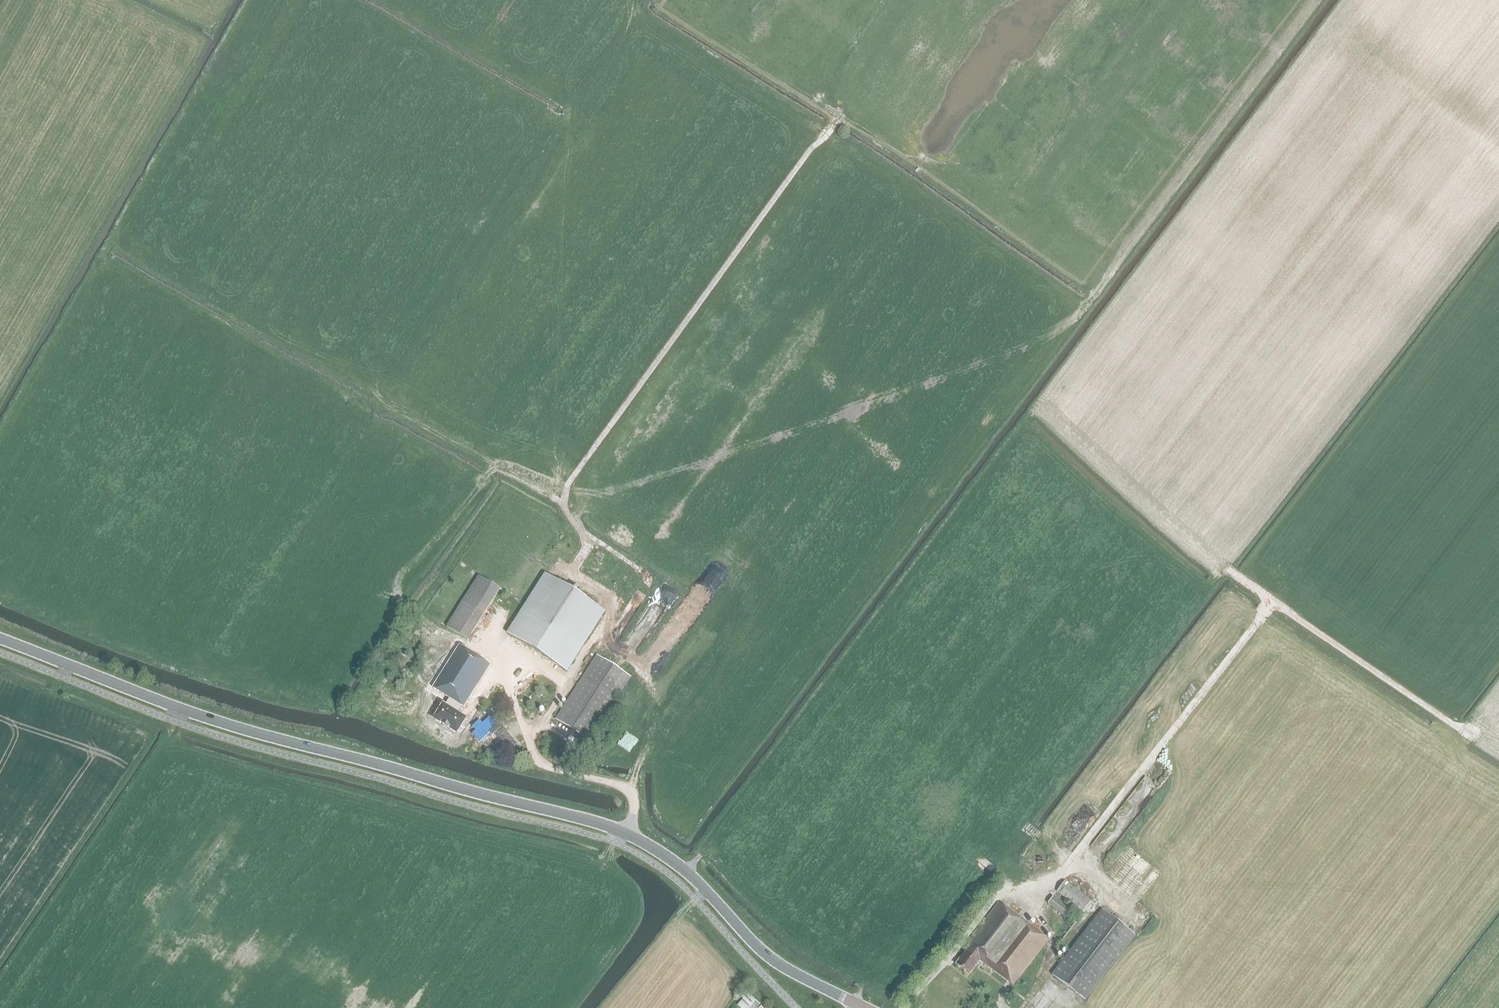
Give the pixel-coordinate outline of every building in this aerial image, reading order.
[(604,612),(545,575),(507,634),(567,672),(604,612)] [(499,589),(479,576),(447,628),(467,640),(499,589)] [(403,635),(410,641),(417,631),(409,626),(403,635)] [(464,720),(464,719),(457,714),(462,706),(463,707),(489,665),(459,646),(432,688),(449,698),(444,706),(443,706),(434,719),(442,724),(441,724),(448,729),(448,728),(456,733),(460,726),(463,728),(467,722),(464,720)] [(631,677),(597,655),(556,719),(590,741),(631,677)] [(509,669),(515,673),(520,665),(514,661),(509,669)] [(1091,902),(1065,881),(1056,892),(1083,913),(1091,902)] [(1053,898),(1048,904),(1066,918),(1071,912),(1053,898)] [(1048,940),(998,903),(968,942),(971,945),(956,965),(969,975),(980,961),(1013,986),(1048,940)] [(1134,936),(1102,911),(1051,975),(1084,1000),(1134,936)] [(739,1007),(749,1007),(752,1005),(755,1007),(757,1007),(760,1005),(749,994),(737,1006),(739,1007)]
